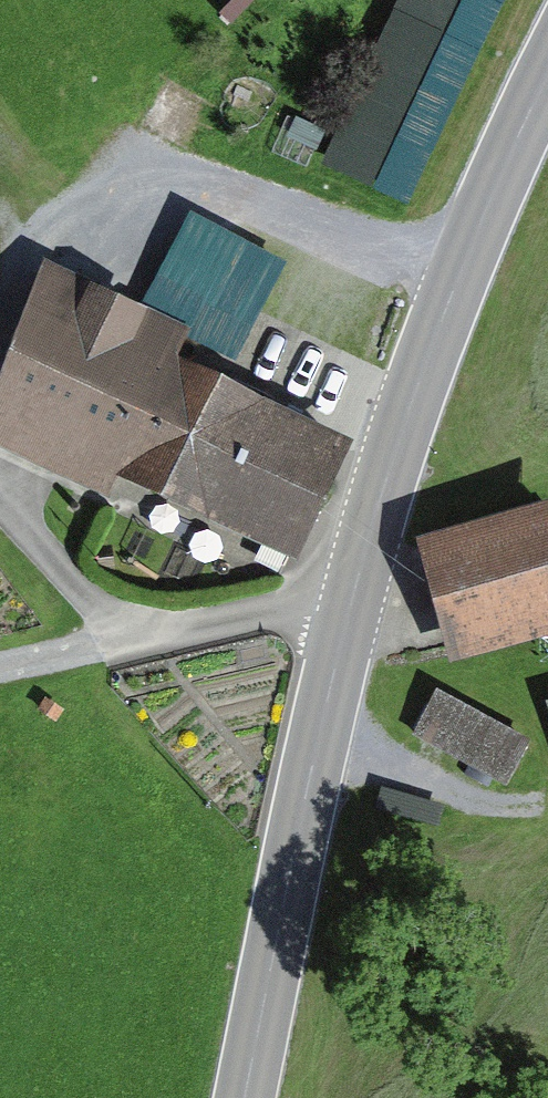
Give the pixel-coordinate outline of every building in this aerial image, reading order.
[(294,561),(355,429),(212,364),(227,332),(145,295),(141,305),(49,263),(0,369),(0,456),(114,508),(125,484),(294,561)] [(421,537),(455,663),(547,637),(547,503),(421,537)] [(507,787),(531,738),(438,691),(413,740),(507,787)]
